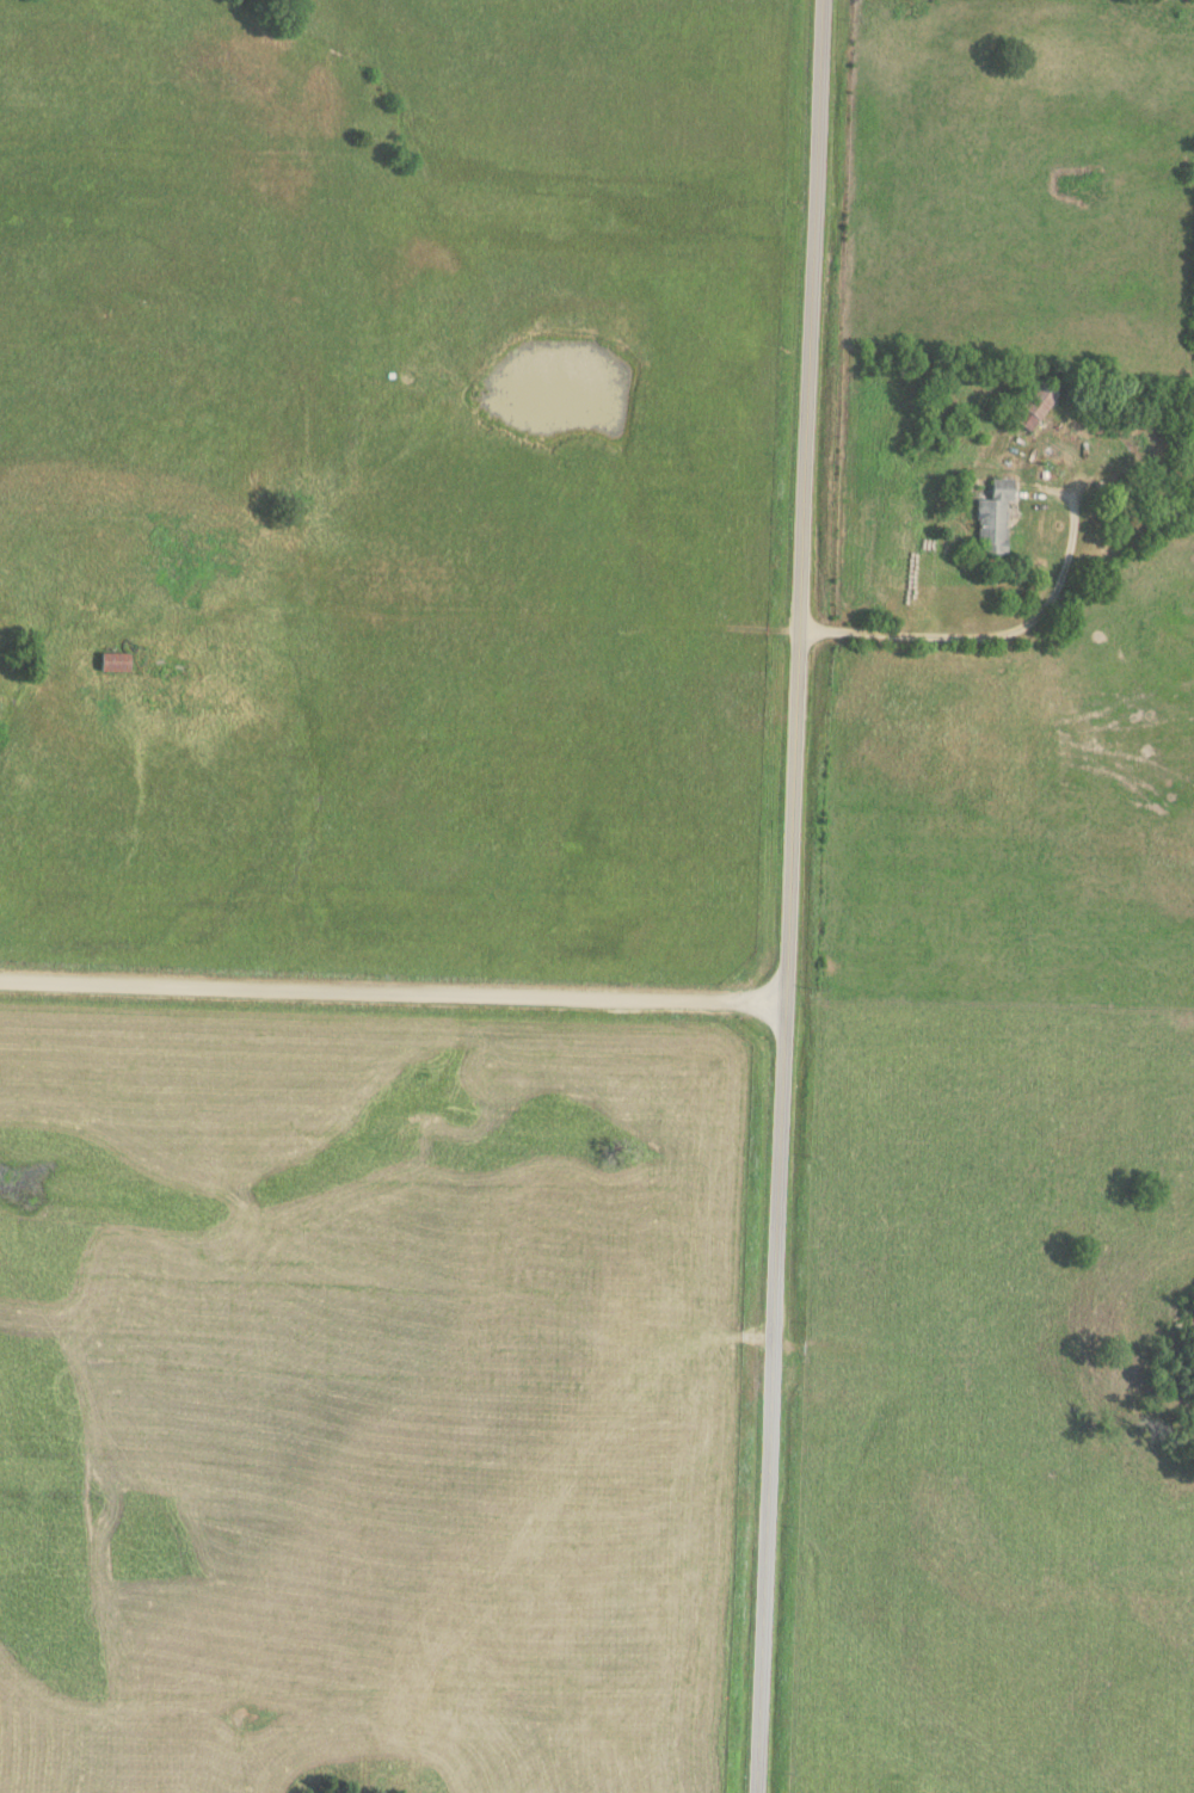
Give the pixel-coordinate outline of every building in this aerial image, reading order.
[(1051,395),(1031,380),(1005,416),(1025,431),(1051,395)] [(1001,501),(1008,501),(1008,478),(986,478),(986,500),(973,500),(972,554),(1001,554),(1001,501)] [(125,673),(125,653),(96,653),(96,673),(125,673)]
